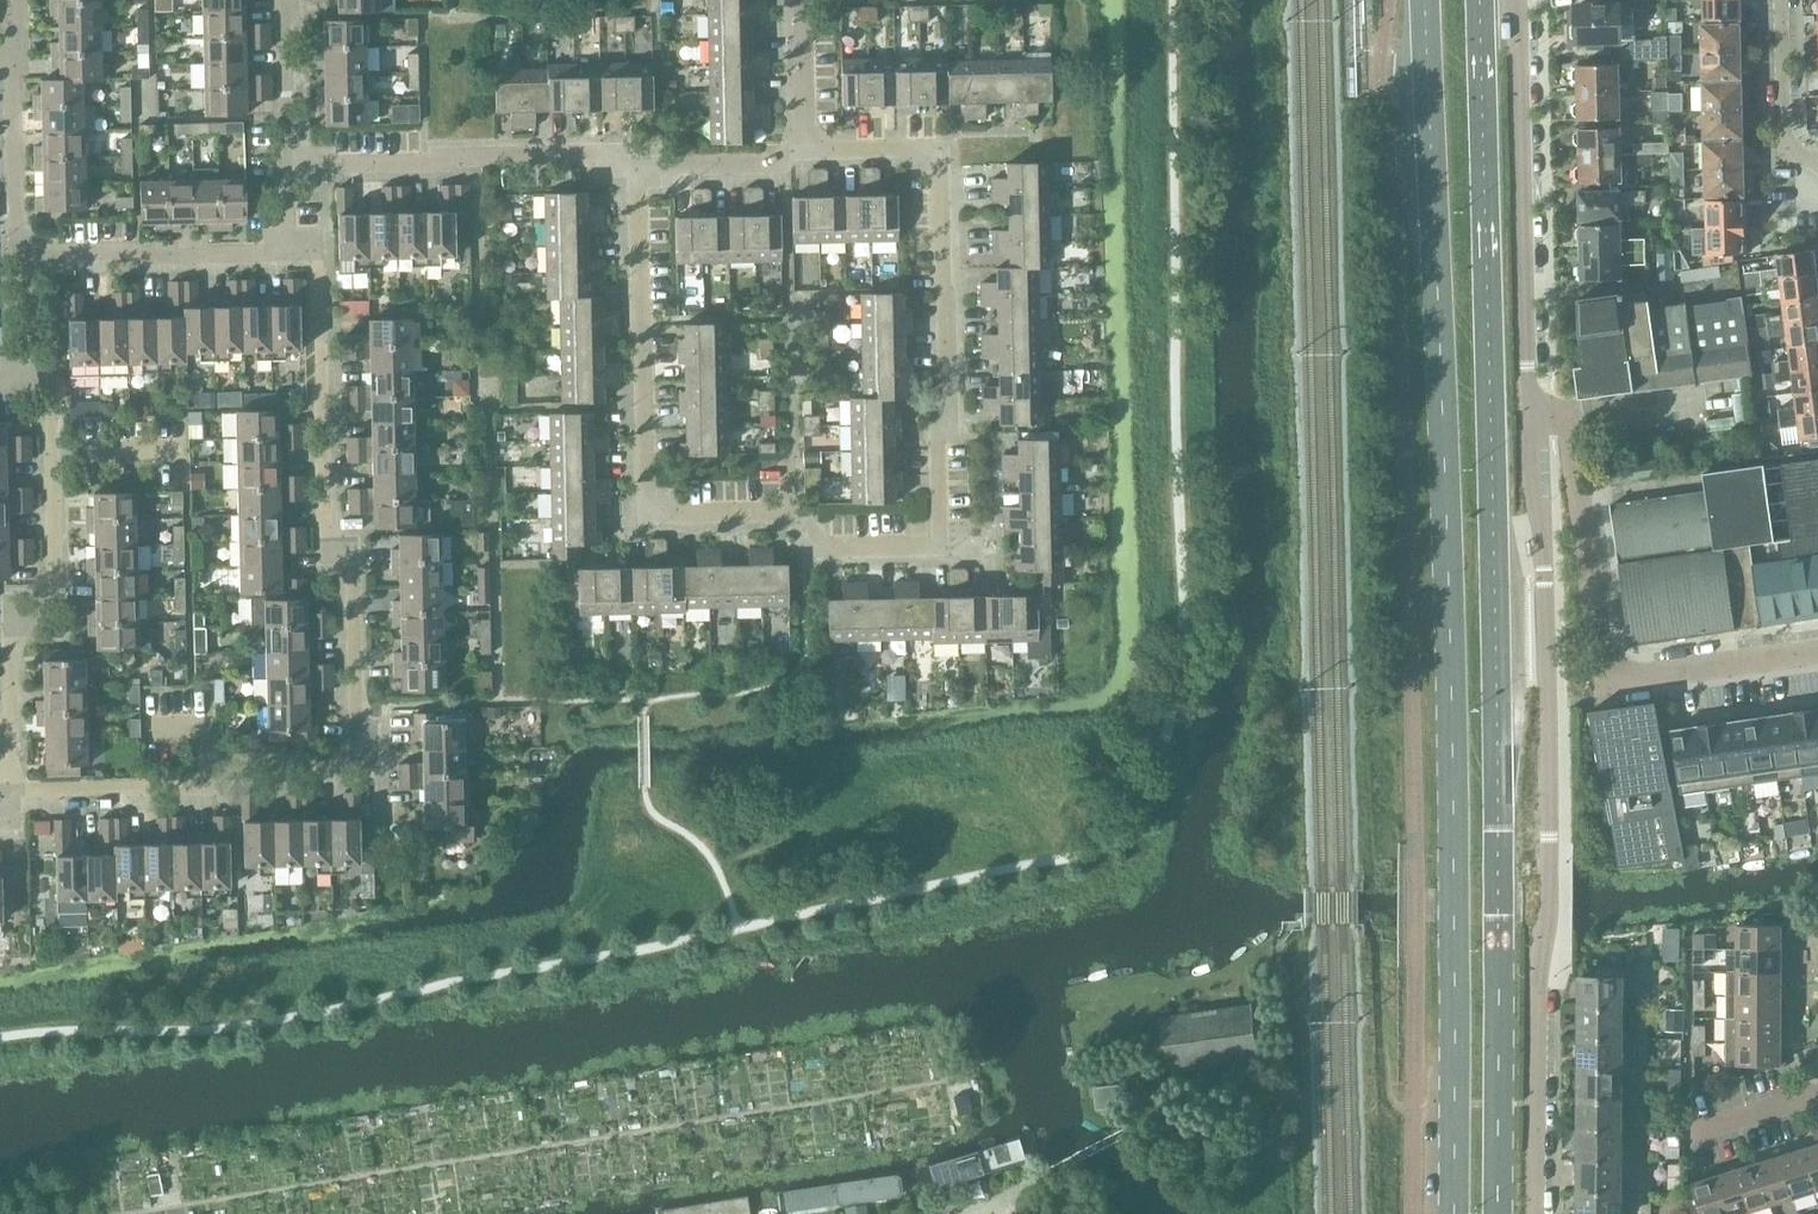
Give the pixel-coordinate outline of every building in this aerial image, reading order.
[(203,11),(244,10),(244,0),(202,0),(203,11)] [(338,12),(380,11),(379,0),(338,0),(338,12)] [(708,13),(765,12),(764,0),(754,0),(749,0),(707,0),(708,13)] [(1598,6),(1574,6),(1575,23),(1572,26),(1572,34),(1575,37),(1575,40),(1619,39),(1620,57),(1616,57),(1616,59),(1667,57),(1667,35),(1655,36),(1653,38),(1621,39),(1621,22),(1633,22),(1633,8),(1643,8),(1643,0),(1598,0),(1598,6)] [(1693,7),(1704,7),(1705,20),(1740,19),(1740,17),(1743,15),(1743,8),(1740,6),(1740,0),(1693,0),(1693,7)] [(59,16),(59,29),(100,28),(100,2),(50,3),(51,16),(59,16)] [(1666,2),(1667,21),(1679,21),(1678,2),(1666,2)] [(672,3),(661,3),(661,16),(673,16),(672,3)] [(918,22),(918,5),(908,6),(908,22),(918,22)] [(945,5),(918,5),(918,22),(945,21),(945,5)] [(866,23),(866,6),(856,7),(856,23),(866,23)] [(876,6),(866,6),(866,23),(877,23),(876,6)] [(137,9),(137,27),(148,26),(147,9),(137,9)] [(203,11),(203,37),(269,35),(269,23),(244,23),(244,10),(203,11)] [(708,13),(708,39),(750,38),(749,24),(765,24),(765,12),(708,13)] [(634,15),(624,16),(624,31),(635,31),(634,15)] [(624,31),(624,16),(614,16),(614,31),(624,31)] [(572,33),(572,17),(562,17),(562,33),(572,33)] [(583,17),(572,17),(572,33),(583,33),(583,17)] [(406,18),(407,36),(417,36),(417,18),(406,18)] [(316,35),(316,47),(365,46),(365,19),(323,20),(324,34),(316,35)] [(944,24),(935,24),(936,38),(944,38),(944,24)] [(1702,25),(1702,52),(1743,51),(1740,51),(1740,42),(1743,42),(1742,24),(1702,25)] [(148,26),(137,27),(138,44),(148,44),(148,26)] [(51,42),(52,55),(101,53),(100,28),(59,29),(59,42),(51,42)] [(203,37),(204,63),(245,62),(245,48),(269,48),(269,35),(203,37)] [(1667,35),(1668,52),(1681,52),(1680,35),(1667,35)] [(708,39),(709,65),(766,64),(766,52),(750,52),(750,38),(708,39)] [(324,59),(325,73),(366,72),(365,46),(316,47),(316,60),(324,59)] [(1743,51),(1702,52),(1703,79),(1744,78),(1743,60),(1740,61),(1740,52),(1743,52),(1743,51)] [(1681,52),(1668,52),(1668,69),(1681,69),(1681,52)] [(60,67),(60,79),(60,80),(82,80),(82,81),(101,80),(101,53),(52,55),(52,67),(60,67)] [(407,53),(408,71),(418,71),(418,53),(407,53)] [(895,104),(920,104),(919,58),(893,59),(895,104)] [(920,104),(946,103),(945,58),(919,58),(920,104)] [(945,58),(946,103),(960,103),(961,119),(973,118),(971,61),(946,62),(946,58),(945,58)] [(842,105),(869,105),(867,59),(841,60),(842,105)] [(869,105),(895,104),(893,59),(867,59),(869,105)] [(1023,60),(997,61),(998,102),(1012,102),(1013,117),(1025,117),(1023,60)] [(1050,60),(1023,60),(1025,117),(1037,117),(1037,101),(1051,101),(1050,60)] [(997,61),(971,61),(973,118),(985,118),(984,102),(998,102),(997,61)] [(204,63),(204,88),(270,87),(270,74),(245,75),(245,62),(204,63)] [(625,63),(599,64),(601,109),(626,109),(625,63)] [(652,63),(625,63),(626,109),(653,108),(652,63)] [(1578,80),(1578,92),(1618,90),(1617,63),(1578,65),(1578,67),(1575,67),(1573,70),(1573,77),(1576,80),(1578,80)] [(547,65),(547,69),(549,111),(575,110),(573,64),(547,65)] [(599,64),(573,64),(575,110),(601,109),(599,64)] [(709,65),(709,91),(751,90),(750,76),(766,76),(766,64),(709,65)] [(131,68),(131,78),(133,78),(149,78),(149,67),(131,68)] [(547,69),(521,70),(523,127),(535,127),(535,111),(549,111),(547,69)] [(523,127),(521,70),(495,71),(496,112),(510,112),(511,127),(523,127)] [(418,71),(408,71),(408,88),(419,88),(418,71)] [(1666,71),(1656,72),(1656,89),(1666,89),(1666,71)] [(317,86),(317,99),(366,97),(366,72),(325,73),(325,86),(317,86)] [(33,94),(34,107),(83,105),(82,81),(82,80),(60,80),(60,79),(41,80),(41,94),(33,94)] [(675,81),(664,81),(664,90),(676,89),(675,81)] [(1703,84),(1703,111),(1744,110),(1744,109),(1742,109),(1741,100),(1744,100),(1744,83),(1703,84)] [(119,87),(120,104),(130,104),(130,87),(119,87)] [(270,87),(204,88),(205,115),(246,114),(246,100),(270,99),(270,87)] [(709,91),(710,117),(767,116),(767,104),(751,104),(751,90),(709,91)] [(1618,90),(1578,92),(1579,103),(1576,103),(1574,106),(1574,113),(1577,116),(1579,116),(1579,119),(1619,117),(1618,90)] [(1669,92),(1652,92),(1653,110),(1669,110),(1669,93),(1669,92)] [(1669,110),(1683,110),(1682,92),(1669,93),(1669,110)] [(366,97),(317,99),(318,111),(325,111),(326,125),(367,124),(366,97)] [(130,104),(120,104),(120,122),(131,121),(130,104)] [(408,105),(409,122),(419,122),(419,104),(408,105)] [(42,119),(42,132),(83,131),(83,105),(34,107),(34,119),(42,119)] [(1653,110),(1653,121),(1669,121),(1669,110),(1653,110)] [(1744,110),(1703,111),(1704,138),(1745,137),(1744,119),(1742,119),(1742,110),(1744,110)] [(767,116),(710,117),(711,144),(752,143),(752,128),(767,128),(767,116)] [(242,122),(216,123),(216,133),(243,132),(242,122)] [(191,134),(190,123),(173,124),(174,134),(191,134)] [(216,123),(190,123),(191,134),(216,133),(216,123)] [(138,124),(139,135),(156,134),(156,124),(138,124)] [(1683,126),(1669,127),(1669,139),(1682,139),(1682,133),(1683,133),(1683,126)] [(1580,144),(1580,155),(1620,154),(1619,127),(1580,128),(1580,131),(1577,132),(1574,134),(1574,141),(1578,144),(1580,144)] [(35,145),(35,158),(84,157),(83,131),(42,132),(42,145),(35,145)] [(121,138),(121,156),(132,156),(131,138),(121,138)] [(1704,142),(1705,169),(1746,168),(1743,168),(1743,159),(1746,159),(1745,141),(1704,142)] [(1669,152),(1668,142),(1634,142),(1634,153),(1669,152)] [(1671,153),(1671,169),(1683,169),(1683,153),(1671,153)] [(1620,154),(1580,155),(1581,167),(1578,167),(1575,169),(1575,176),(1578,180),(1581,180),(1581,182),(1620,181),(1620,179),(1625,179),(1625,164),(1620,164),(1620,154)] [(1634,154),(1634,164),(1649,163),(1649,154),(1634,154)] [(132,156),(121,156),(121,173),(132,173),(132,156)] [(43,170),(43,184),(85,183),(84,157),(35,158),(35,171),(43,170)] [(991,178),(991,190),(1048,189),(1048,162),(1006,163),(1006,178),(991,178)] [(870,183),(869,167),(862,167),(859,170),(859,183),(870,183)] [(876,167),(869,167),(870,183),(880,183),(879,170),(876,167)] [(818,184),(817,168),(810,168),(807,171),(807,185),(818,184)] [(824,168),(817,168),(818,184),(828,184),(828,171),(824,168)] [(1746,168),(1705,169),(1706,196),(1746,195),(1746,178),(1743,178),(1743,169),(1746,169),(1746,168)] [(1671,169),(1671,184),(1671,187),(1684,187),(1683,169),(1671,169)] [(245,179),(218,180),(219,229),(232,228),(232,220),(246,220),(245,179)] [(192,180),(167,181),(168,230),(180,230),(180,222),(193,221),(192,180)] [(218,180),(192,180),(193,221),(207,221),(207,229),(219,229),(218,180)] [(168,230),(167,181),(140,181),(141,223),(155,222),(155,230),(168,230)] [(85,183),(43,184),(44,197),(36,197),(36,210),(85,209),(85,183)] [(442,211),(425,212),(426,266),(440,265),(440,256),(455,256),(454,218),(469,218),(469,184),(439,185),(439,199),(442,199),(442,211)] [(1671,187),(1671,184),(1651,185),(1651,195),(1672,194),(1671,187)] [(410,185),(395,186),(397,257),(412,257),(412,266),(426,266),(425,212),(407,212),(407,200),(410,200),(410,185)] [(385,213),(368,213),(369,267),(383,267),(383,257),(397,257),(395,186),(381,186),(382,200),(385,200),(385,213)] [(760,186),(753,187),(753,203),(763,203),(763,190),(760,186)] [(369,267),(368,213),(350,214),(350,201),(353,201),(352,187),(337,187),(339,258),(354,258),(355,268),(369,267)] [(753,203),(753,187),(746,187),(742,190),(743,203),(753,203)] [(701,204),(700,188),(694,188),(690,191),(691,204),(701,204)] [(708,188),(700,188),(701,204),(711,204),(711,191),(708,188)] [(1007,202),(1007,216),(1049,215),(1048,189),(991,190),(991,202),(1007,202)] [(1581,218),(1581,221),(1629,219),(1629,203),(1646,203),(1646,190),(1580,192),(1580,203),(1576,203),(1577,218),(1581,218)] [(544,193),(545,220),(602,218),(602,207),(586,207),(586,192),(544,193)] [(870,195),(844,196),(845,241),(871,241),(870,195)] [(897,195),(870,195),(871,241),(898,240),(897,195)] [(844,196),(818,197),(819,242),(845,241),(844,196)] [(115,197),(115,207),(133,207),(132,197),(115,197)] [(819,242),(818,197),(791,197),(792,242),(819,242)] [(1706,201),(1706,228),(1747,226),(1745,226),(1744,217),(1747,217),(1747,199),(1706,201)] [(510,208),(500,208),(500,220),(510,220),(510,208)] [(753,215),(727,216),(728,261),(754,261),(753,215)] [(780,215),(753,215),(754,261),(781,260),(780,215)] [(992,230),(993,242),(1049,241),(1049,215),(1007,216),(1008,229),(992,230)] [(702,262),(702,216),(675,217),(676,263),(702,262)] [(727,216),(702,216),(702,262),(728,261),(727,216)] [(545,220),(546,246),(587,245),(587,231),(602,231),(602,218),(545,220)] [(1581,241),(1581,252),(1645,250),(1645,251),(1651,251),(1651,243),(1645,243),(1645,239),(1630,239),(1627,241),(1620,241),(1620,223),(1581,225),(1581,227),(1577,230),(1577,239),(1581,241)] [(1747,226),(1706,228),(1707,255),(1748,254),(1748,236),(1745,236),(1745,227),(1747,227),(1747,226)] [(1009,254),(1009,267),(1037,267),(1037,268),(1050,268),(1049,241),(993,242),(993,254),(1009,254)] [(546,246),(546,272),(603,270),(603,258),(587,259),(587,245),(546,246)] [(509,247),(501,247),(501,256),(510,255),(509,247)] [(1645,250),(1581,252),(1582,263),(1578,266),(1578,275),(1582,277),(1582,280),(1621,278),(1621,261),(1628,261),(1630,263),(1645,262),(1645,251),(1645,250)] [(1779,268),(1760,271),(1762,281),(1816,274),(1814,264),(1817,264),(1816,253),(1813,253),(1813,250),(1778,254),(1779,268)] [(1671,253),(1658,253),(1658,280),(1672,280),(1671,253)] [(1673,262),(1673,265),(1674,269),(1692,266),(1691,259),(1673,262)] [(1719,274),(1718,263),(1674,270),(1676,281),(1719,274)] [(981,282),(981,294),(1038,293),(1037,268),(1037,267),(1009,267),(996,267),(996,281),(981,282)] [(547,299),(560,298),(588,297),(588,296),(588,283),(604,283),(603,270),(546,272),(547,299)] [(1760,271),(1744,272),(1746,283),(1762,281),(1760,271)] [(1784,301),(1817,297),(1817,283),(1816,274),(1762,281),(1763,290),(1782,288),(1784,301)] [(501,276),(501,286),(510,286),(510,276),(501,276)] [(287,305),(269,306),(271,360),(285,359),(285,350),(300,349),(298,278),(283,278),(284,293),(287,293),(287,305)] [(230,306),(212,307),(214,361),(228,361),(228,351),(242,351),(240,279),(226,280),(226,294),(230,294),(230,306)] [(254,279),(240,279),(242,351),(257,350),(257,360),(271,360),(269,306),(252,306),(252,293),(255,293),(254,279)] [(197,280),(183,281),(185,352),(200,352),(200,361),(214,361),(212,307),(195,307),(195,295),(198,295),(197,280)] [(172,317),(155,317),(156,372),(170,371),(170,362),(186,362),(185,352),(183,281),(169,281),(169,305),(172,305),(172,317)] [(1746,283),(1747,295),(1763,293),(1763,290),(1762,281),(1746,283)] [(140,291),(126,292),(127,363),(142,363),(142,372),(156,372),(155,317),(138,318),(137,305),(140,305),(140,291)] [(126,292),(112,292),(112,306),(115,306),(116,319),(98,319),(99,373),(99,375),(128,375),(127,363),(126,292)] [(1742,295),(1727,298),(1728,300),(1687,306),(1686,301),(1685,302),(1685,303),(1650,308),(1647,292),(1619,293),(1579,298),(1580,336),(1581,365),(1575,366),(1579,398),(1753,374),(1742,295)] [(99,375),(99,373),(98,319),(80,320),(80,307),(83,307),(83,293),(68,293),(70,376),(99,375)] [(861,293),(861,320),(909,319),(909,307),(902,307),(902,293),(861,293)] [(997,306),(997,320),(1038,319),(1038,293),(981,294),(981,306),(997,306)] [(560,298),(560,323),(617,322),(617,310),(601,310),(601,296),(588,296),(588,297),(560,298)] [(1767,316),(1766,316),(1768,326),(1817,320),(1817,297),(1784,301),(1785,314),(1767,316)] [(340,301),(340,315),(369,315),(369,300),(340,301)] [(1765,304),(1748,305),(1751,328),(1768,326),(1766,316),(1767,316),(1765,304)] [(813,311),(814,321),(830,321),(830,311),(813,311)] [(345,334),(345,347),(411,345),(411,318),(369,319),(370,333),(345,334)] [(861,320),(862,346),(903,345),(903,331),(909,331),(909,319),(861,320)] [(982,334),(982,346),(1039,345),(1038,319),(997,320),(997,333),(982,334)] [(1789,347),(1817,343),(1817,320),(1768,326),(1769,336),(1788,334),(1789,347)] [(830,321),(814,321),(814,331),(830,331),(830,321)] [(560,323),(561,349),(602,348),(602,335),(618,334),(617,322),(560,323)] [(678,338),(678,350),(725,349),(725,322),(683,324),(684,338),(678,338)] [(1751,328),(1753,341),(1770,339),(1769,336),(1768,326),(1751,328)] [(756,338),(756,348),(773,348),(773,338),(756,338)] [(1773,372),(1817,366),(1817,343),(1789,347),(1791,360),(1772,362),(1773,372)] [(370,359),(371,372),(412,371),(411,345),(345,347),(346,359),(370,359)] [(862,346),(862,372),(910,371),(910,359),(903,359),(903,345),(862,346)] [(998,358),(998,372),(1039,371),(1039,345),(982,346),(982,358),(998,358)] [(561,349),(561,375),(618,374),(618,362),(602,362),(602,348),(561,349)] [(773,348),(756,348),(756,359),(773,358),(773,348)] [(684,362),(685,376),(726,375),(725,349),(678,350),(678,362),(684,362)] [(1772,359),(1756,361),(1758,374),(1773,372),(1772,362),(1772,359)] [(814,363),(815,373),(831,373),(831,362),(814,363)] [(1795,392),(1817,390),(1817,366),(1773,372),(1775,382),(1794,379),(1795,392)] [(346,386),(347,398),(412,397),(412,371),(371,372),(371,385),(346,386)] [(862,372),(863,397),(863,398),(891,398),(904,398),(904,383),(910,383),(910,371),(862,372)] [(983,386),(983,398),(1040,397),(1039,371),(998,372),(998,386),(983,386)] [(1773,372),(1758,374),(1759,386),(1775,384),(1775,382),(1773,372)] [(831,373),(815,373),(815,384),(832,383),(831,373)] [(618,374),(561,375),(562,402),(603,401),(603,387),(619,386),(618,374)] [(679,390),(679,402),(726,401),(726,375),(685,376),(685,390),(679,390)] [(468,382),(454,382),(454,396),(469,396),(468,382)] [(757,390),(757,400),(774,400),(774,390),(757,390)] [(1779,418),(1817,413),(1817,390),(1795,392),(1797,406),(1778,408),(1779,418)] [(258,393),(243,393),(244,405),(258,405),(258,393)] [(372,410),(372,423),(413,422),(412,397),(347,398),(347,411),(372,410)] [(850,398),(851,424),(898,423),(898,411),(892,411),(891,398),(863,398),(863,397),(850,398)] [(1040,397),(983,398),(983,410),(999,410),(999,424),(1041,423),(1040,397)] [(774,400),(757,400),(757,411),(774,410),(774,400)] [(685,414),(686,428),(727,427),(726,401),(679,402),(679,414),(685,414)] [(1768,401),(1759,403),(1761,420),(1771,419),(1768,401)] [(113,405),(101,405),(101,416),(113,416),(113,405)] [(236,411),(237,437),(302,436),(302,423),(277,424),(277,410),(236,411)] [(549,413),(550,440),(607,438),(607,426),(591,427),(591,412),(549,413)] [(1803,453),(1817,450),(1817,413),(1779,418),(1781,428),(1800,425),(1803,453)] [(803,415),(803,426),(820,425),(820,415),(803,415)] [(30,448),(30,435),(6,436),(5,422),(0,422),(0,449),(30,448)] [(348,437),(348,450),(414,448),(413,422),(372,423),(372,437),(348,437)] [(851,424),(851,450),(893,449),(892,436),(898,435),(898,423),(851,424)] [(820,425),(803,426),(803,436),(820,435),(820,425)] [(727,427),(686,428),(686,442),(680,442),(680,455),(739,453),(739,431),(727,431),(727,427)] [(506,428),(494,429),(495,441),(506,441),(506,428)] [(237,437),(237,463),(278,462),(278,449),(303,449),(302,436),(237,437)] [(471,438),(461,439),(462,447),(471,447),(471,438)] [(550,440),(551,466),(592,465),(591,451),(607,451),(607,438),(550,440)] [(1002,454),(1002,466),(1059,465),(1058,438),(1017,439),(1017,454),(1002,454)] [(1771,441),(1761,442),(1764,458),(1777,456),(1775,445),(1771,441)] [(775,453),(775,442),(759,443),(759,453),(775,453)] [(6,474),(6,461),(31,460),(30,448),(0,449),(0,474),(6,474)] [(373,462),(373,475),(414,474),(414,448),(348,450),(348,462),(373,462)] [(851,450),(852,476),(899,475),(899,463),(893,463),(893,449),(851,450)] [(1763,464),(1770,510),(1817,503),(1817,450),(1803,453),(1777,456),(1764,458),(1762,458),(1763,464)] [(821,453),(804,453),(804,463),(821,463),(821,453)] [(1606,468),(1609,483),(1659,476),(1657,461),(1606,468)] [(237,463),(238,489),(303,487),(303,475),(279,475),(278,462),(237,463)] [(551,466),(551,492),(608,490),(608,478),(592,479),(592,465),(551,466)] [(1018,478),(1018,492),(1060,491),(1059,465),(1002,466),(1002,478),(1018,478)] [(804,467),(804,478),(821,477),(821,467),(804,467)] [(32,499),(31,487),(7,487),(6,474),(0,474),(0,500),(32,499)] [(203,474),(190,474),(190,490),(204,490),(203,474)] [(349,489),(349,501),(415,499),(414,474),(373,475),(373,488),(349,489)] [(899,475),(852,476),(852,503),(894,502),(893,487),(900,487),(899,475)] [(821,477),(804,478),(804,488),(821,487),(821,477)] [(1664,484),(1603,495),(1626,647),(1754,630),(1746,575),(1676,584),(1664,484)] [(238,489),(238,514),(279,514),(279,500),(304,500),(303,487),(238,489)] [(551,492),(552,518),(593,517),(593,503),(609,502),(608,490),(551,492)] [(172,491),(172,509),(183,508),(182,491),(172,491)] [(1003,506),(1003,518),(1060,517),(1060,491),(1018,492),(1019,506),(1003,506)] [(86,507),(86,520),(135,519),(135,492),(94,493),(94,507),(86,507)] [(8,525),(7,512),(32,512),(32,499),(0,500),(0,526),(8,525)] [(415,499),(349,501),(349,514),(374,513),(374,527),(415,526),(415,499)] [(1774,540),(1817,533),(1817,503),(1770,510),(1774,540)] [(472,509),(455,510),(455,525),(473,525),(472,509)] [(238,514),(239,540),(305,539),(304,526),(280,527),(279,514),(238,514)] [(593,517),(552,518),(553,559),(567,558),(579,558),(578,544),(600,543),(599,530),(593,531),(593,517)] [(1020,530),(1020,544),(1061,543),(1060,517),(1003,518),(1003,530),(1020,530)] [(94,532),(95,545),(136,544),(135,519),(86,520),(87,532),(94,532)] [(203,519),(192,519),(192,531),(203,531),(203,519)] [(33,551),(32,538),(8,539),(8,525),(0,526),(0,551),(33,551)] [(173,526),(173,543),(183,543),(183,526),(173,526)] [(477,532),(478,551),(489,550),(488,532),(477,532)] [(391,548),(392,561),(441,560),(440,533),(399,534),(399,548),(391,548)] [(1762,625),(1767,625),(1767,624),(1800,619),(1803,619),(1803,617),(1817,615),(1817,534),(1752,544),(1762,625)] [(663,537),(656,538),(656,554),(667,554),(667,541),(663,537)] [(656,554),(656,538),(649,538),(646,541),(646,554),(656,554)] [(239,540),(240,566),(281,565),(280,552),(305,551),(305,539),(239,540)] [(183,543),(173,543),(173,561),(184,560),(183,543)] [(1061,543),(1020,544),(1020,557),(1014,558),(1014,571),(1036,570),(1036,585),(1048,584),(1062,584),(1061,543)] [(87,559),(87,571),(136,570),(136,544),(95,545),(95,558),(87,559)] [(748,564),(734,565),(736,606),(762,605),(760,548),(748,549),(748,564)] [(772,548),(760,548),(762,605),(788,605),(787,564),(772,564),(772,548)] [(684,607),(710,607),(708,549),(696,550),(696,565),(683,566),(684,607)] [(708,549),(710,607),(736,606),(734,565),(721,565),(720,549),(708,549)] [(0,551),(0,578),(9,578),(8,564),(33,563),(33,551),(0,551)] [(567,564),(567,568),(579,568),(579,563),(579,558),(567,558),(567,564)] [(400,573),(400,587),(441,586),(441,560),(392,561),(392,574),(400,573)] [(281,565),(240,566),(240,593),(306,591),(306,578),(281,578),(281,565)] [(632,613),(658,612),(657,566),(631,567),(632,613)] [(685,611),(684,607),(683,566),(657,566),(658,612),(685,611)] [(579,614),(606,613),(605,567),(579,568),(567,568),(567,583),(579,582),(579,614)] [(606,613),(632,613),(631,567),(605,567),(606,613)] [(964,567),(957,568),(958,584),(968,584),(968,571),(964,567)] [(478,568),(478,585),(489,585),(489,568),(478,568)] [(958,584),(957,568),(950,568),(947,571),(948,584),(958,584)] [(96,583),(96,597),(137,596),(136,570),(87,571),(88,584),(96,583)] [(174,577),(174,595),(185,595),(184,577),(174,577)] [(881,639),(907,639),(906,581),(894,582),(894,598),(880,598),(881,639)] [(907,639),(932,638),(933,638),(932,597),(918,597),(918,581),(906,581),(907,639)] [(855,640),(881,639),(880,598),(867,598),(866,582),(854,583),(855,640)] [(829,640),(855,640),(854,583),(842,583),(842,599),(828,599),(829,640)] [(1048,584),(1036,585),(1036,589),(1037,594),(1048,594),(1048,589),(1048,584)] [(489,585),(478,585),(479,603),(490,602),(489,585)] [(393,600),(393,613),(442,612),(441,586),(400,587),(400,600),(393,600)] [(1010,595),(1011,641),(1027,640),(1027,658),(1050,658),(1049,622),(1037,622),(1037,609),(1049,608),(1048,594),(1037,594),(1010,595)] [(185,595),(174,595),(175,612),(185,612),(185,595)] [(985,641),(1011,641),(1010,595),(984,596),(985,641)] [(88,610),(89,622),(138,621),(137,596),(96,597),(96,610),(88,610)] [(252,626),(265,626),(331,624),(331,612),(306,612),(306,598),(266,599),(266,596),(251,596),(252,626)] [(932,642),(959,642),(958,596),(932,597),(933,638),(932,638),(932,642)] [(959,642),(985,641),(984,596),(958,596),(959,642)] [(203,612),(194,612),(194,629),(203,629),(203,612)] [(401,625),(401,638),(443,638),(442,612),(393,613),(393,625),(401,625)] [(479,619),(480,637),(490,637),(490,619),(479,619)] [(138,621),(89,622),(89,635),(97,635),(97,649),(138,648),(138,621)] [(265,626),(266,652),(307,651),(307,637),(331,637),(331,624),(265,626)] [(175,629),(175,647),(186,647),(185,629),(175,629)] [(203,629),(194,629),(195,654),(205,654),(205,629),(203,629)] [(490,637),(480,637),(480,654),(491,654),(490,637)] [(394,652),(394,664),(443,663),(443,638),(401,638),(402,651),(394,652)] [(43,650),(44,686),(85,686),(85,659),(77,659),(77,649),(76,649),(43,650)] [(266,652),(266,677),(332,676),(332,663),(308,664),(307,651),(266,652)] [(443,663),(394,664),(394,677),(402,677),(402,691),(444,690),(443,663)] [(161,671),(151,672),(151,686),(161,686),(161,671)] [(481,671),(481,689),(491,689),(491,671),(481,671)] [(266,677),(267,703),(308,702),(308,689),(333,688),(332,676),(266,677)] [(129,685),(129,702),(139,702),(139,684),(129,685)] [(37,713),(86,712),(97,711),(97,685),(85,686),(44,686),(44,700),(37,700),(37,713)] [(308,702),(267,703),(268,730),(270,730),(270,740),(317,738),(317,715),(309,716),(308,702)] [(1667,768),(1662,737),(1655,702),(1589,711),(1611,823),(1645,816),(1637,774),(1667,768)] [(500,709),(487,709),(487,719),(500,719),(500,709)] [(1793,712),(1802,776),(1803,776),(1802,765),(1817,763),(1817,716),(1817,709),(1793,712)] [(45,725),(45,738),(87,737),(86,712),(37,713),(37,725),(45,725)] [(423,736),(423,749),(464,748),(463,721),(434,722),(434,712),(414,713),(415,736),(423,736)] [(1778,780),(1802,776),(1793,712),(1791,712),(1791,713),(1769,716),(1778,780)] [(1778,780),(1769,716),(1745,720),(1754,783),(1778,780)] [(129,719),(130,736),(140,736),(140,718),(129,719)] [(1722,722),(1721,723),(1730,787),(1754,783),(1745,720),(1722,723),(1722,722)] [(1706,790),(1730,787),(1721,723),(1697,726),(1706,790)] [(1706,790),(1697,726),(1695,726),(1695,727),(1671,730),(1680,794),(1706,790)] [(87,737),(45,738),(46,775),(80,774),(79,764),(87,764),(87,737)] [(398,763),(399,776),(465,774),(464,748),(423,749),(423,762),(398,763)] [(424,787),(424,801),(465,800),(465,774),(399,776),(399,788),(424,787)] [(347,819),(330,819),(331,873),(345,873),(345,863),(360,863),(359,791),(344,792),(344,806),(347,806),(347,819)] [(290,820),(273,820),(274,874),(288,874),(288,864),(302,864),(301,793),(286,793),(287,808),(290,807),(290,820)] [(315,793),(301,793),(302,864),(317,864),(317,873),(331,873),(330,819),(312,820),(312,807),(315,807),(315,793)] [(274,874),(273,820),(255,821),(255,808),(258,808),(257,794),(242,794),(244,865),(259,865),(260,874),(274,874)] [(465,800),(424,801),(424,814),(416,814),(417,837),(435,837),(435,841),(472,840),(472,825),(466,825),(465,800)] [(217,842),(199,842),(201,896),(215,896),(214,887),(230,886),(228,815),(213,815),(214,830),(217,829),(217,842)] [(160,843),(142,844),(144,898),(158,897),(158,888),(172,888),(170,816),(156,817),(157,831),(160,831),(160,843)] [(184,816),(170,816),(172,888),(186,887),(186,897),(201,896),(199,842),(182,843),(182,830),(185,830),(184,816)] [(127,817),(113,818),(115,889),(116,889),(129,888),(129,898),(144,898),(142,844),(125,844),(124,832),(128,832),(127,817)] [(103,854),(85,855),(87,909),(101,908),(101,899),(115,898),(116,898),(116,889),(115,889),(113,818),(99,818),(100,842),(103,842),(103,854)] [(87,909),(85,855),(68,855),(68,843),(71,843),(70,819),(55,819),(57,900),(72,899),(72,909),(87,909)] [(1806,819),(1799,820),(1801,834),(1808,833),(1806,819)] [(33,822),(33,835),(50,834),(49,821),(33,822)] [(405,861),(405,875),(416,874),(416,861),(405,861)] [(1738,926),(1738,949),(1781,949),(1781,926),(1782,926),(1782,925),(1737,925),(1737,926),(1738,926)] [(1693,934),(1693,949),(1704,949),(1704,934),(1693,934)] [(1704,949),(1693,949),(1693,964),(1704,964),(1704,949)] [(1738,949),(1737,972),(1780,972),(1781,949),(1738,949)] [(1737,972),(1737,995),(1780,995),(1780,972),(1737,972)] [(1580,976),(1580,1008),(1620,1008),(1620,978),(1621,978),(1621,977),(1620,977),(1620,976),(1580,976)] [(1694,979),(1694,994),(1704,994),(1704,979),(1694,979)] [(1704,994),(1694,994),(1694,1009),(1704,1009),(1704,994)] [(1737,995),(1737,1018),(1780,1018),(1780,995),(1737,995)] [(1159,1017),(1166,1070),(1258,1057),(1252,1004),(1159,1017)] [(1580,1008),(1580,1038),(1620,1038),(1620,1008),(1580,1008)] [(1668,1009),(1668,1023),(1684,1023),(1683,1009),(1668,1009)] [(1727,1017),(1727,1040),(1780,1041),(1780,1018),(1737,1018),(1727,1017)] [(1694,1025),(1694,1040),(1705,1040),(1705,1025),(1694,1025)] [(1580,1038),(1580,1069),(1619,1069),(1620,1038),(1580,1038)] [(1705,1040),(1694,1040),(1694,1055),(1705,1055),(1705,1040)] [(1780,1041),(1727,1040),(1727,1065),(1781,1065),(1781,1064),(1780,1064),(1780,1041)] [(1580,1069),(1580,1099),(1619,1099),(1619,1069),(1580,1069)] [(1092,1086),(1093,1098),(1095,1110),(1124,1107),(1121,1082),(1092,1086)] [(1580,1099),(1579,1129),(1619,1130),(1619,1099),(1580,1099)] [(1803,1149),(1816,1190),(1817,1189),(1817,1128),(1813,1130),(1817,1144),(1803,1149)] [(1579,1129),(1579,1160),(1619,1160),(1619,1130),(1579,1129)] [(1020,1141),(930,1170),(937,1194),(1028,1166),(1020,1141)] [(1803,1149),(1781,1156),(1794,1197),(1816,1190),(1803,1149)] [(1781,1156),(1759,1162),(1772,1203),(1794,1197),(1781,1156)] [(1579,1160),(1579,1190),(1619,1191),(1619,1160),(1579,1160)] [(1759,1162),(1738,1169),(1750,1210),(1772,1203),(1759,1162)] [(1716,1176),(1727,1213),(1738,1213),(1750,1210),(1738,1169),(1716,1176)] [(146,1175),(149,1196),(162,1194),(158,1172),(146,1175)] [(779,1193),(782,1213),(789,1213),(905,1198),(901,1176),(779,1193)] [(1687,1200),(1690,1213),(1727,1213),(1716,1176),(1693,1183),(1692,1182),(1691,1183),(1696,1197),(1687,1200)] [(1618,1206),(1624,1206),(1624,1194),(1618,1193),(1619,1191),(1579,1190),(1579,1213),(1618,1213),(1618,1206)] [(658,1213),(754,1213),(751,1199),(658,1213)] [(845,1213),(868,1213),(866,1204),(844,1208),(845,1213)]
